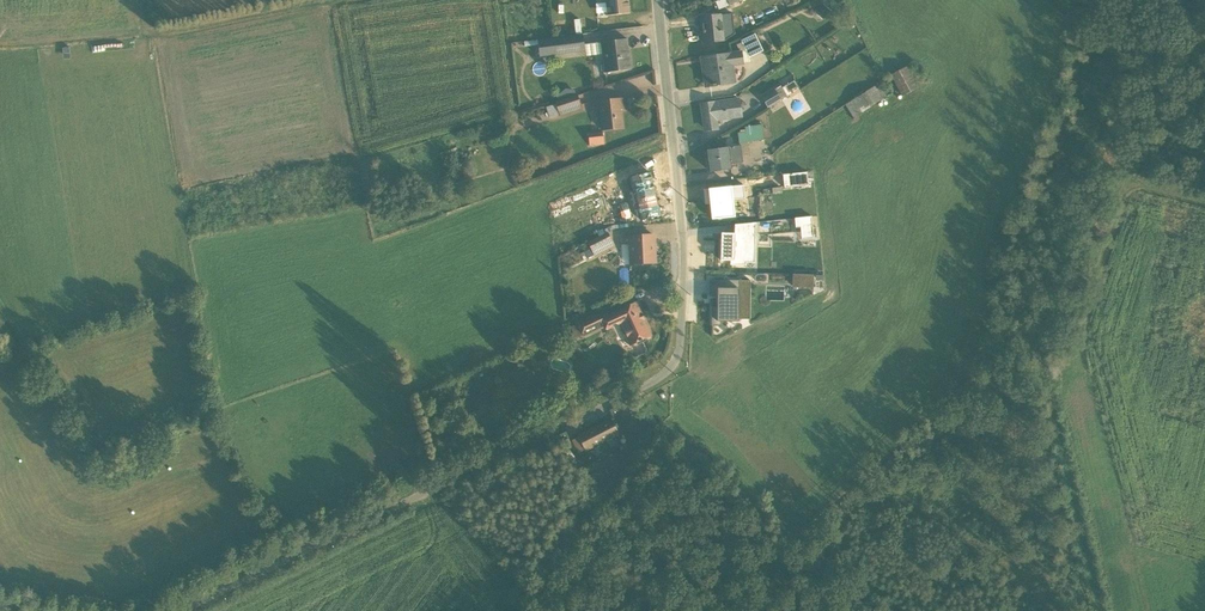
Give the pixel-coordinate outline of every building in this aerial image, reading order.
[(607,16),(629,14),(628,0),(605,0),(607,16)] [(722,17),(701,19),(703,47),(724,46),(722,17)] [(604,72),(604,73),(630,70),(626,39),(583,45),(582,35),(537,41),(538,56),(584,51),(585,57),(601,55),(603,65),(600,66),(600,72),(604,72)] [(758,37),(743,44),(750,59),(765,52),(758,37)] [(736,84),(734,70),(745,69),(744,55),(700,60),(703,87),(736,84)] [(912,63),(898,70),(912,95),(926,87),(912,63)] [(886,99),(878,88),(843,111),(851,122),(886,99)] [(575,95),(573,91),(565,89),(556,97),(557,101),(575,95)] [(778,92),(763,100),(769,111),(784,104),(778,92)] [(555,105),(545,108),(549,118),(559,114),(560,119),(582,112),(576,95),(554,102),(555,105)] [(622,128),(620,110),(626,109),(625,99),(592,102),(593,113),(598,113),(600,131),(622,128)] [(739,99),(700,105),(704,132),(717,130),(727,125),(726,121),(742,118),(739,99)] [(738,147),(707,151),(710,173),(731,170),(730,164),(742,163),(741,158),(749,157),(747,142),(764,140),(762,125),(744,127),(744,132),(736,133),(738,147)] [(589,132),(590,146),(605,145),(604,131),(589,132)] [(660,216),(649,173),(629,178),(639,221),(660,216)] [(732,200),(744,200),(743,187),(717,188),(709,190),(709,198),(711,220),(734,218),(732,200)] [(626,203),(618,205),(621,219),(622,219),(625,219),(626,223),(631,221),(626,203)] [(734,234),(720,234),(719,261),(729,261),(729,266),(745,266),(745,263),(754,264),(755,226),(735,226),(734,234)] [(607,233),(587,243),(589,249),(580,254),(582,258),(585,256),(587,259),(593,256),(594,257),(614,247),(607,233)] [(652,235),(623,236),(623,245),(627,245),(628,265),(654,264),(652,235)] [(748,320),(748,281),(709,280),(709,296),(717,296),(717,307),(711,307),(711,327),(721,327),(722,324),(737,325),(737,320),(748,320)] [(576,324),(570,328),(575,339),(582,336),(583,338),(602,329),(607,330),(611,329),(612,325),(616,324),(619,326),(619,327),(619,329),(621,334),(624,335),(629,346),(651,336),(651,335),(650,336),(643,320),(639,319),(638,316),(642,314),(637,303),(638,302),(637,302),(601,318),(598,312),(576,322),(575,322),(576,324)] [(515,356),(517,370),(530,368),(528,354),(515,356)] [(584,451),(618,433),(610,419),(577,436),(578,438),(571,441),(577,453),(584,450),(584,451)] [(572,447),(568,439),(561,443),(565,451),(572,447)] [(600,445),(592,448),(595,456),(603,453),(600,445)] [(576,460),(569,465),(587,489),(595,483),(587,472),(586,473),(576,460)]
